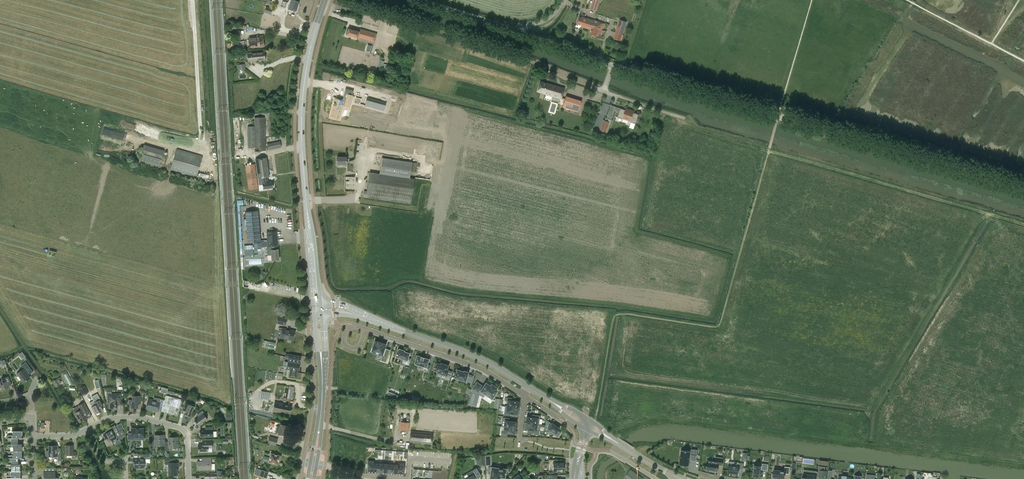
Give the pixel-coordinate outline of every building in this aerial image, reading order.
[(286,8),(296,11),(299,2),(295,0),(294,0),(289,0),(288,2),(283,0),(281,6),(286,8)] [(599,0),(591,0),(589,9),(597,11),(599,0)] [(590,29),(592,30),(595,20),(582,16),(582,17),(579,16),(577,24),(582,25),(582,26),(590,29)] [(620,19),(614,38),(620,40),(627,21),(620,19)] [(595,20),(592,30),(590,34),(597,37),(598,33),(602,34),(605,23),(595,20)] [(357,38),(357,37),(375,42),(377,33),(360,28),(359,31),(348,28),(346,35),(357,38)] [(248,38),(250,48),(264,46),(263,36),(248,38)] [(244,41),(235,41),(235,50),(245,49),(244,41)] [(256,62),(256,61),(256,60),(265,59),(264,52),(255,53),(255,52),(247,53),(247,52),(246,52),(245,53),(244,53),(243,54),(243,55),(243,56),(243,57),(244,58),(244,59),(245,59),(246,59),(247,59),(248,59),(248,62),(253,62),(253,63),(256,62)] [(405,60),(394,56),(392,61),(403,65),(405,60)] [(560,102),(561,98),(564,88),(541,81),(538,91),(550,95),(549,99),(560,102)] [(353,94),(345,92),(343,99),(336,97),(331,116),(339,118),(343,105),(344,106),(344,107),(349,108),(353,94)] [(562,107),(578,112),(581,102),(565,97),(562,107)] [(386,103),(367,98),(365,105),(384,110),(386,103)] [(634,113),(620,108),(617,117),(622,118),(623,117),(632,120),(631,122),(636,124),(639,114),(634,112),(634,113)] [(264,117),(254,118),(255,126),(247,126),(248,147),(256,147),(256,151),(265,151),(264,117)] [(612,120),(606,117),(601,131),(608,133),(612,120)] [(280,141),(267,144),(269,150),(281,147),(280,141)] [(164,150),(144,145),(139,163),(159,169),(164,150)] [(196,176),(202,157),(177,149),(170,169),(196,176)] [(258,178),(261,178),(263,189),(273,188),(272,182),(268,182),(268,177),(269,177),(267,157),(255,159),(258,178)] [(382,159),(379,174),(379,175),(370,173),(367,192),(364,191),(363,198),(411,205),(414,180),(409,179),(411,163),(382,159)] [(254,164),(245,165),(249,190),(258,188),(254,164)] [(346,176),(345,191),(357,191),(357,176),(346,176)] [(278,245),(277,231),(267,232),(268,240),(260,240),(258,210),(246,211),(248,242),(254,241),(255,248),(261,248),(261,247),(267,246),(268,260),(279,260),(278,249),(277,249),(277,245),(278,245)] [(285,325),(286,319),(277,317),(276,324),(285,325)] [(281,331),(280,338),(293,340),(294,331),(278,328),(278,331),(281,331)] [(275,343),(263,341),(262,347),(273,350),(275,343)] [(382,343),(378,341),(378,342),(375,341),(372,351),(382,355),(380,360),(386,362),(391,350),(385,348),(386,345),(382,343)] [(405,364),(409,365),(411,359),(408,358),(409,353),(404,352),(404,351),(399,349),(399,350),(398,350),(397,353),(396,353),(396,354),(396,355),(396,356),(402,358),(401,360),(406,361),(405,364)] [(289,358),(288,361),(300,363),(301,356),(289,354),(289,355),(286,354),(285,357),(289,358)] [(422,370),(428,372),(430,365),(427,364),(428,359),(423,358),(424,357),(421,356),(421,357),(416,355),(414,360),(415,360),(414,363),(423,366),(422,370)] [(297,371),(298,371),(300,364),(285,361),(284,367),(287,367),(287,369),(290,370),(289,375),(296,376),(297,371)] [(24,369),(17,373),(23,382),(30,378),(28,375),(33,372),(26,362),(21,365),(24,369)] [(441,364),(437,363),(435,367),(435,368),(434,370),(438,371),(438,372),(441,374),(440,376),(449,379),(452,372),(446,370),(447,367),(446,367),(447,365),(441,363),(441,364)] [(469,375),(467,375),(468,372),(464,371),(463,372),(457,370),(455,375),(455,376),(454,378),(461,380),(465,381),(471,383),(473,376),(469,375)] [(0,387),(0,391),(9,387),(9,386),(12,385),(8,376),(2,379),(2,380),(0,381),(0,387)] [(57,387),(60,385),(56,379),(52,382),(57,389),(58,388),(57,387)] [(473,389),(468,405),(476,407),(479,395),(483,397),(485,394),(492,399),(497,390),(496,389),(497,388),(493,385),(493,386),(491,385),(490,386),(486,383),(483,387),(481,387),(482,386),(477,382),(472,389),(473,389)] [(84,386),(79,389),(83,396),(88,393),(84,386)] [(120,394),(111,394),(110,393),(107,393),(107,392),(107,400),(109,400),(109,404),(110,403),(110,408),(113,408),(113,409),(116,409),(117,408),(117,404),(121,404),(120,394)] [(165,400),(163,406),(169,408),(167,413),(174,415),(176,408),(179,409),(181,399),(166,395),(165,400)] [(131,404),(131,408),(138,408),(138,403),(141,403),(141,396),(133,396),(133,400),(129,400),(129,404),(131,404)] [(148,399),(146,407),(154,409),(154,411),(157,412),(159,406),(163,407),(163,406),(165,400),(154,397),(153,400),(148,399)] [(518,407),(518,402),(515,401),(514,401),(512,401),(512,398),(508,397),(507,406),(518,407)] [(96,405),(92,407),(96,414),(103,410),(101,406),(103,405),(100,399),(95,402),(96,405)] [(186,408),(184,414),(190,417),(195,407),(188,404),(189,402),(186,401),(184,407),(186,408)] [(282,413),(283,413),(290,414),(291,406),(284,405),(284,404),(275,402),(273,411),(282,413)] [(73,409),(75,413),(80,422),(91,416),(84,403),(73,409)] [(507,406),(506,412),(504,412),(504,415),(510,416),(510,413),(517,414),(518,407),(507,406)] [(199,417),(194,420),(198,426),(207,419),(203,414),(204,413),(203,410),(197,415),(199,417)] [(537,424),(537,418),(539,419),(540,416),(534,415),(534,418),(531,417),(530,417),(527,417),(526,422),(537,424)] [(515,427),(516,422),(509,421),(509,418),(503,417),(503,420),(505,420),(504,426),(515,427)] [(546,420),(545,430),(546,431),(552,434),(552,433),(558,437),(561,432),(558,431),(559,431),(558,430),(559,428),(557,427),(557,426),(555,425),(554,425),(551,423),(551,424),(546,421),(546,420)] [(408,431),(409,422),(400,421),(399,430),(408,431)] [(537,424),(526,422),(525,429),(532,430),(532,433),(538,434),(538,431),(536,430),(537,424)] [(119,432),(115,425),(107,429),(108,430),(102,433),(106,439),(104,440),(107,446),(113,443),(112,441),(118,438),(119,440),(126,436),(123,430),(119,432)] [(279,432),(278,434),(285,436),(287,426),(280,425),(279,428),(277,428),(276,432),(279,432)] [(504,426),(503,432),(501,432),(501,437),(507,437),(507,433),(514,434),(515,427),(504,426)] [(200,430),(200,437),(212,437),(211,430),(214,430),(214,427),(205,427),(205,430),(200,430)] [(128,436),(128,440),(137,440),(137,438),(144,438),(144,428),(136,428),(131,428),(132,433),(132,436),(128,436)] [(11,440),(11,441),(18,441),(18,438),(23,438),(23,431),(13,431),(13,436),(8,436),(8,441),(11,440)] [(410,441),(432,443),(433,432),(411,431),(410,441)] [(155,445),(164,445),(164,444),(164,441),(164,435),(155,435),(155,439),(151,439),(151,449),(156,449),(155,445)] [(164,445),(164,451),(169,451),(169,448),(178,448),(178,437),(168,437),(168,444),(164,444),(164,445)] [(269,437),(268,443),(276,445),(277,439),(269,437)] [(18,441),(11,441),(11,445),(8,445),(8,447),(13,447),(13,451),(23,451),(23,444),(18,444),(18,441)] [(207,452),(207,448),(212,448),(212,441),(204,441),(204,445),(198,445),(198,452),(207,452)] [(61,453),(58,453),(58,445),(49,445),(49,451),(47,451),(47,456),(58,456),(58,461),(62,461),(61,453)] [(76,458),(76,451),(73,452),(73,445),(66,445),(67,455),(72,455),(72,458),(76,458)] [(681,450),(679,465),(689,466),(689,460),(696,461),(697,454),(690,453),(691,451),(681,450)] [(23,451),(13,451),(13,455),(8,455),(8,458),(12,458),(12,461),(18,461),(18,458),(23,458),(23,451)] [(263,460),(269,462),(277,464),(280,456),(271,453),(270,458),(264,456),(263,460)] [(134,461),(135,465),(135,468),(145,468),(144,465),(145,465),(146,464),(146,463),(146,462),(145,461),(144,461),(144,459),(148,459),(148,458),(150,458),(150,454),(144,454),(136,454),(136,458),(133,458),(133,461),(134,461)] [(715,461),(707,460),(706,470),(707,470),(707,471),(710,471),(710,470),(717,471),(718,465),(722,465),(723,458),(716,457),(715,461)] [(197,462),(197,470),(211,470),(211,458),(206,459),(206,462),(197,462)] [(561,470),(563,470),(563,469),(564,469),(564,466),(563,466),(563,463),(557,463),(557,459),(549,459),(549,470),(556,470),(556,471),(561,471),(561,470)] [(169,463),(169,460),(165,460),(165,465),(168,465),(168,475),(177,475),(177,467),(178,467),(178,463),(169,463)] [(18,461),(12,461),(6,461),(7,467),(12,467),(12,471),(21,471),(21,464),(18,464),(18,461)] [(368,461),(367,472),(376,473),(377,463),(374,463),(374,461),(368,461)] [(728,465),(727,473),(738,474),(739,468),(743,469),(744,463),(739,462),(738,466),(728,465)] [(757,464),(753,464),(753,468),(754,468),(753,476),(760,476),(761,469),(761,470),(767,470),(768,464),(762,463),(762,466),(761,466),(761,465),(757,465),(757,464)] [(825,467),(819,466),(818,471),(807,470),(807,474),(803,473),(802,478),(815,478),(816,477),(819,477),(819,478),(824,478),(825,471),(825,470),(825,467)] [(488,471),(491,471),(490,478),(494,478),(499,478),(503,478),(503,477),(504,477),(505,469),(500,468),(500,469),(496,469),(496,468),(490,467),(488,467),(488,471)] [(789,474),(790,467),(785,467),(785,471),(779,470),(780,468),(775,467),(775,469),(774,469),(773,477),(777,477),(777,478),(781,478),(784,478),(785,473),(789,474)] [(468,478),(466,478),(475,478),(477,477),(477,478),(481,476),(476,468),(472,470),(473,470),(466,474),(468,478)] [(12,471),(9,471),(9,475),(7,475),(7,478),(18,478),(21,478),(21,471),(12,471)]
